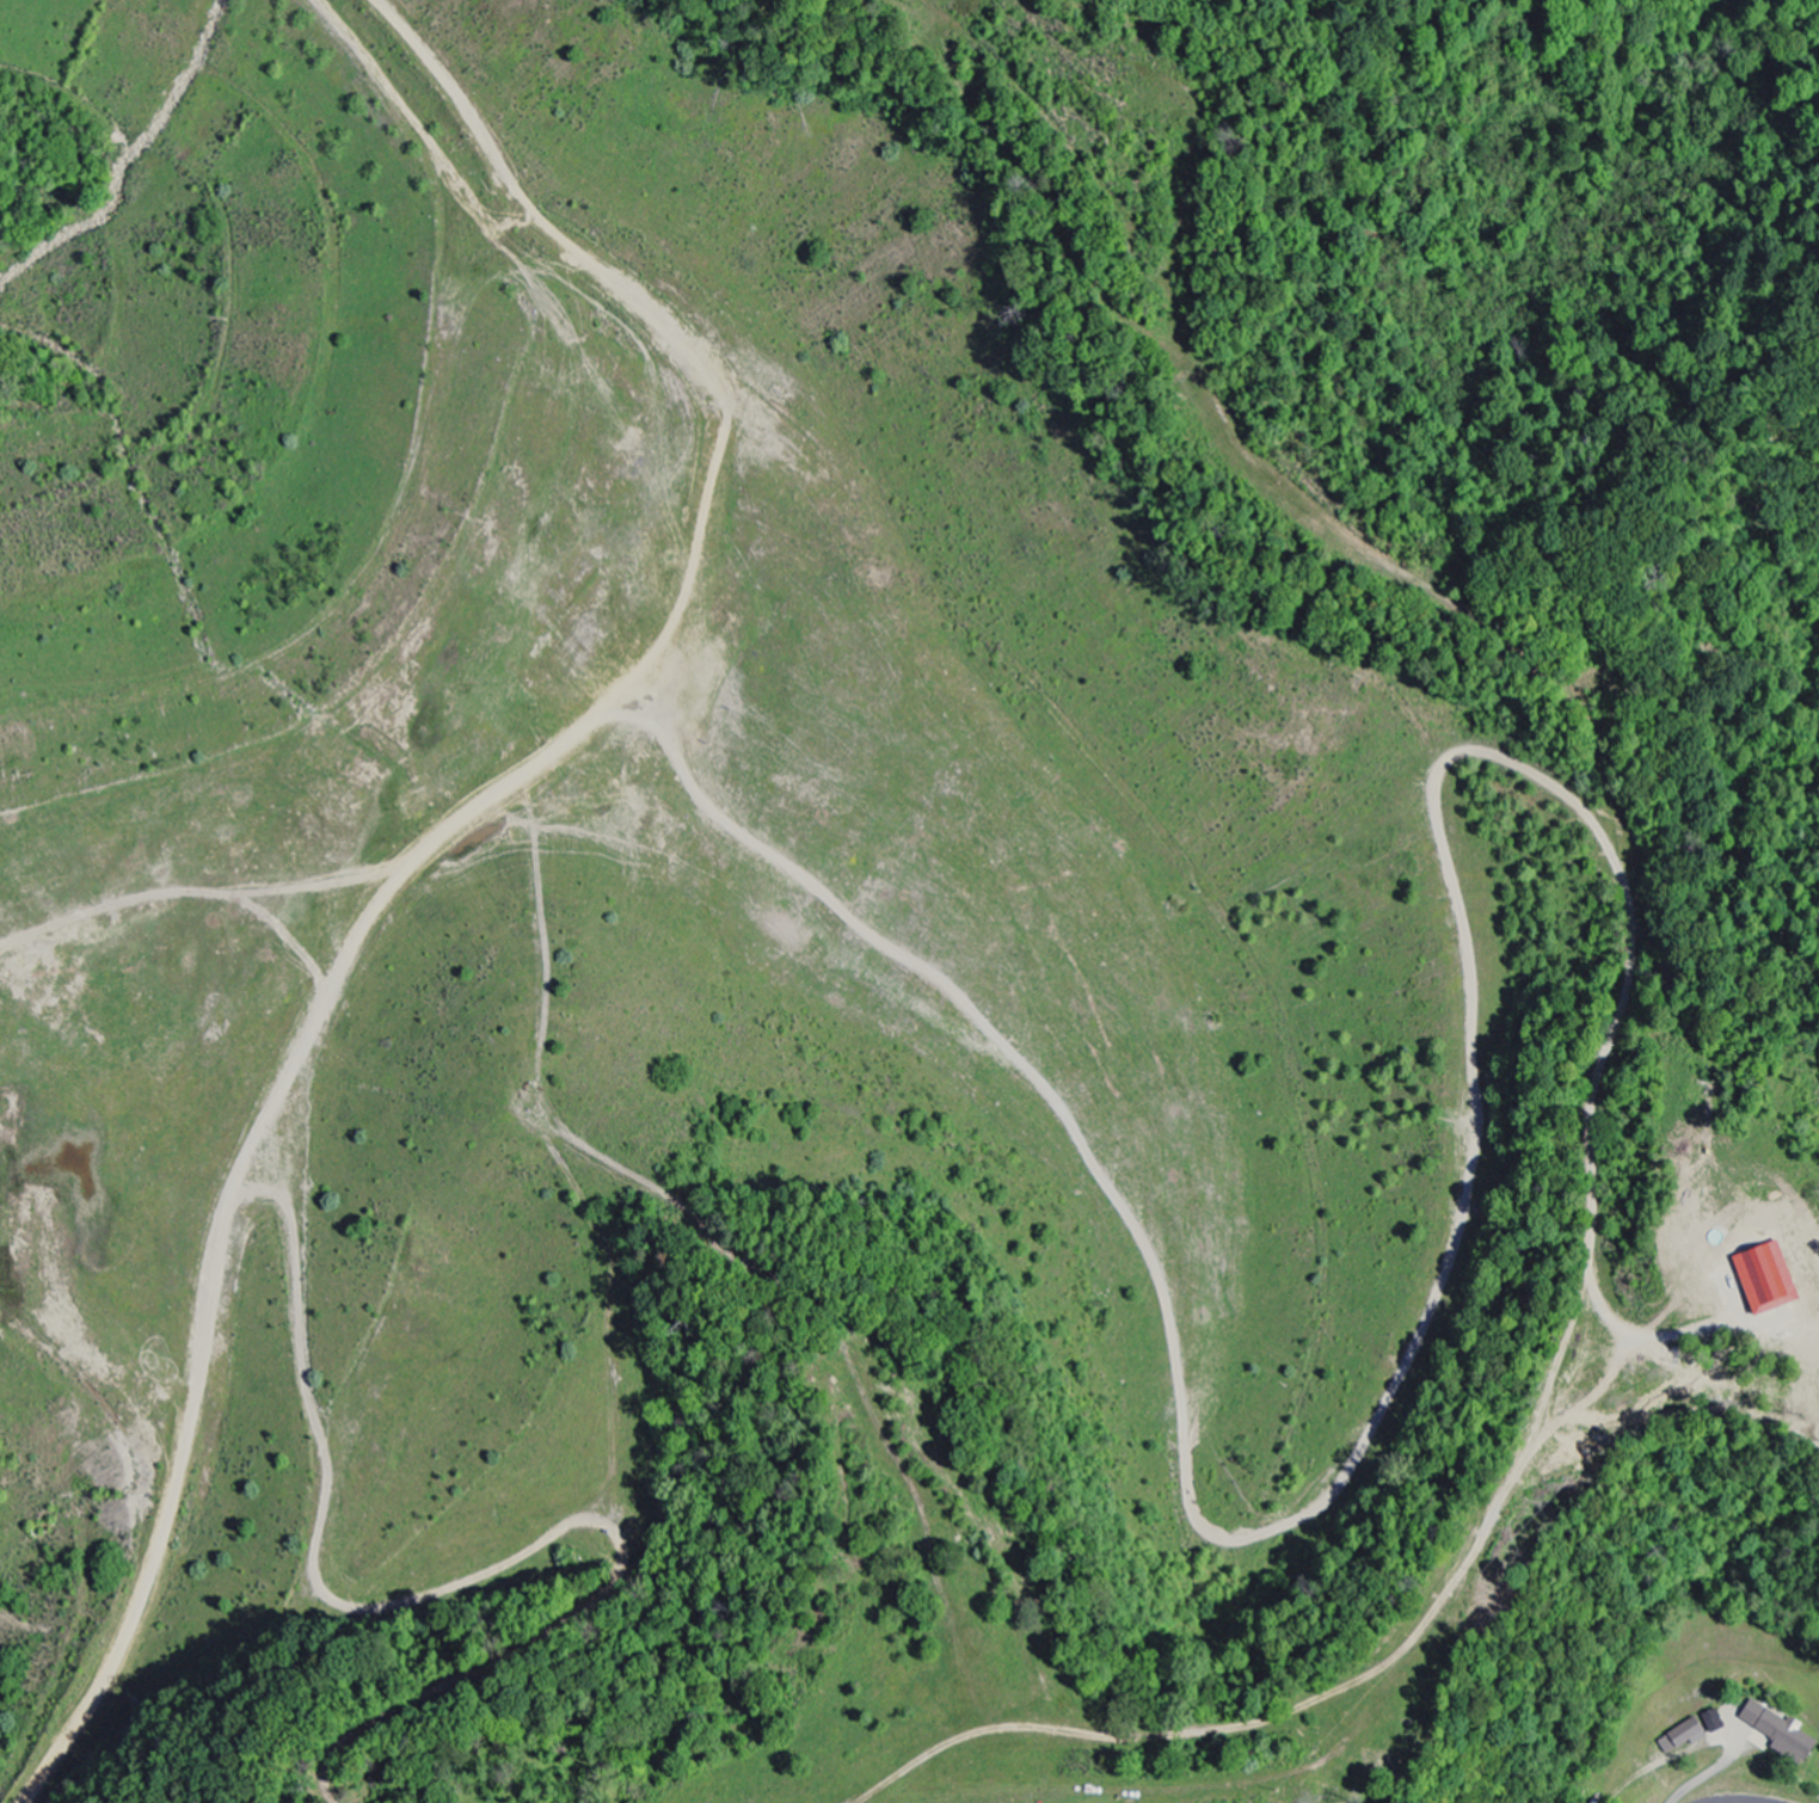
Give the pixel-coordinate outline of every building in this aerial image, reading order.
[(1733,1254),(1752,1306),(1779,1296),(1759,1244),(1733,1254)] [(1735,1722),(1801,1763),(1814,1742),(1798,1732),(1802,1726),(1788,1717),(1785,1722),(1749,1700),(1735,1722)] [(1700,1717),(1708,1735),(1722,1729),(1713,1710),(1700,1717)] [(1704,1739),(1693,1719),(1655,1741),(1664,1757),(1688,1743),(1689,1747),(1704,1739)]
